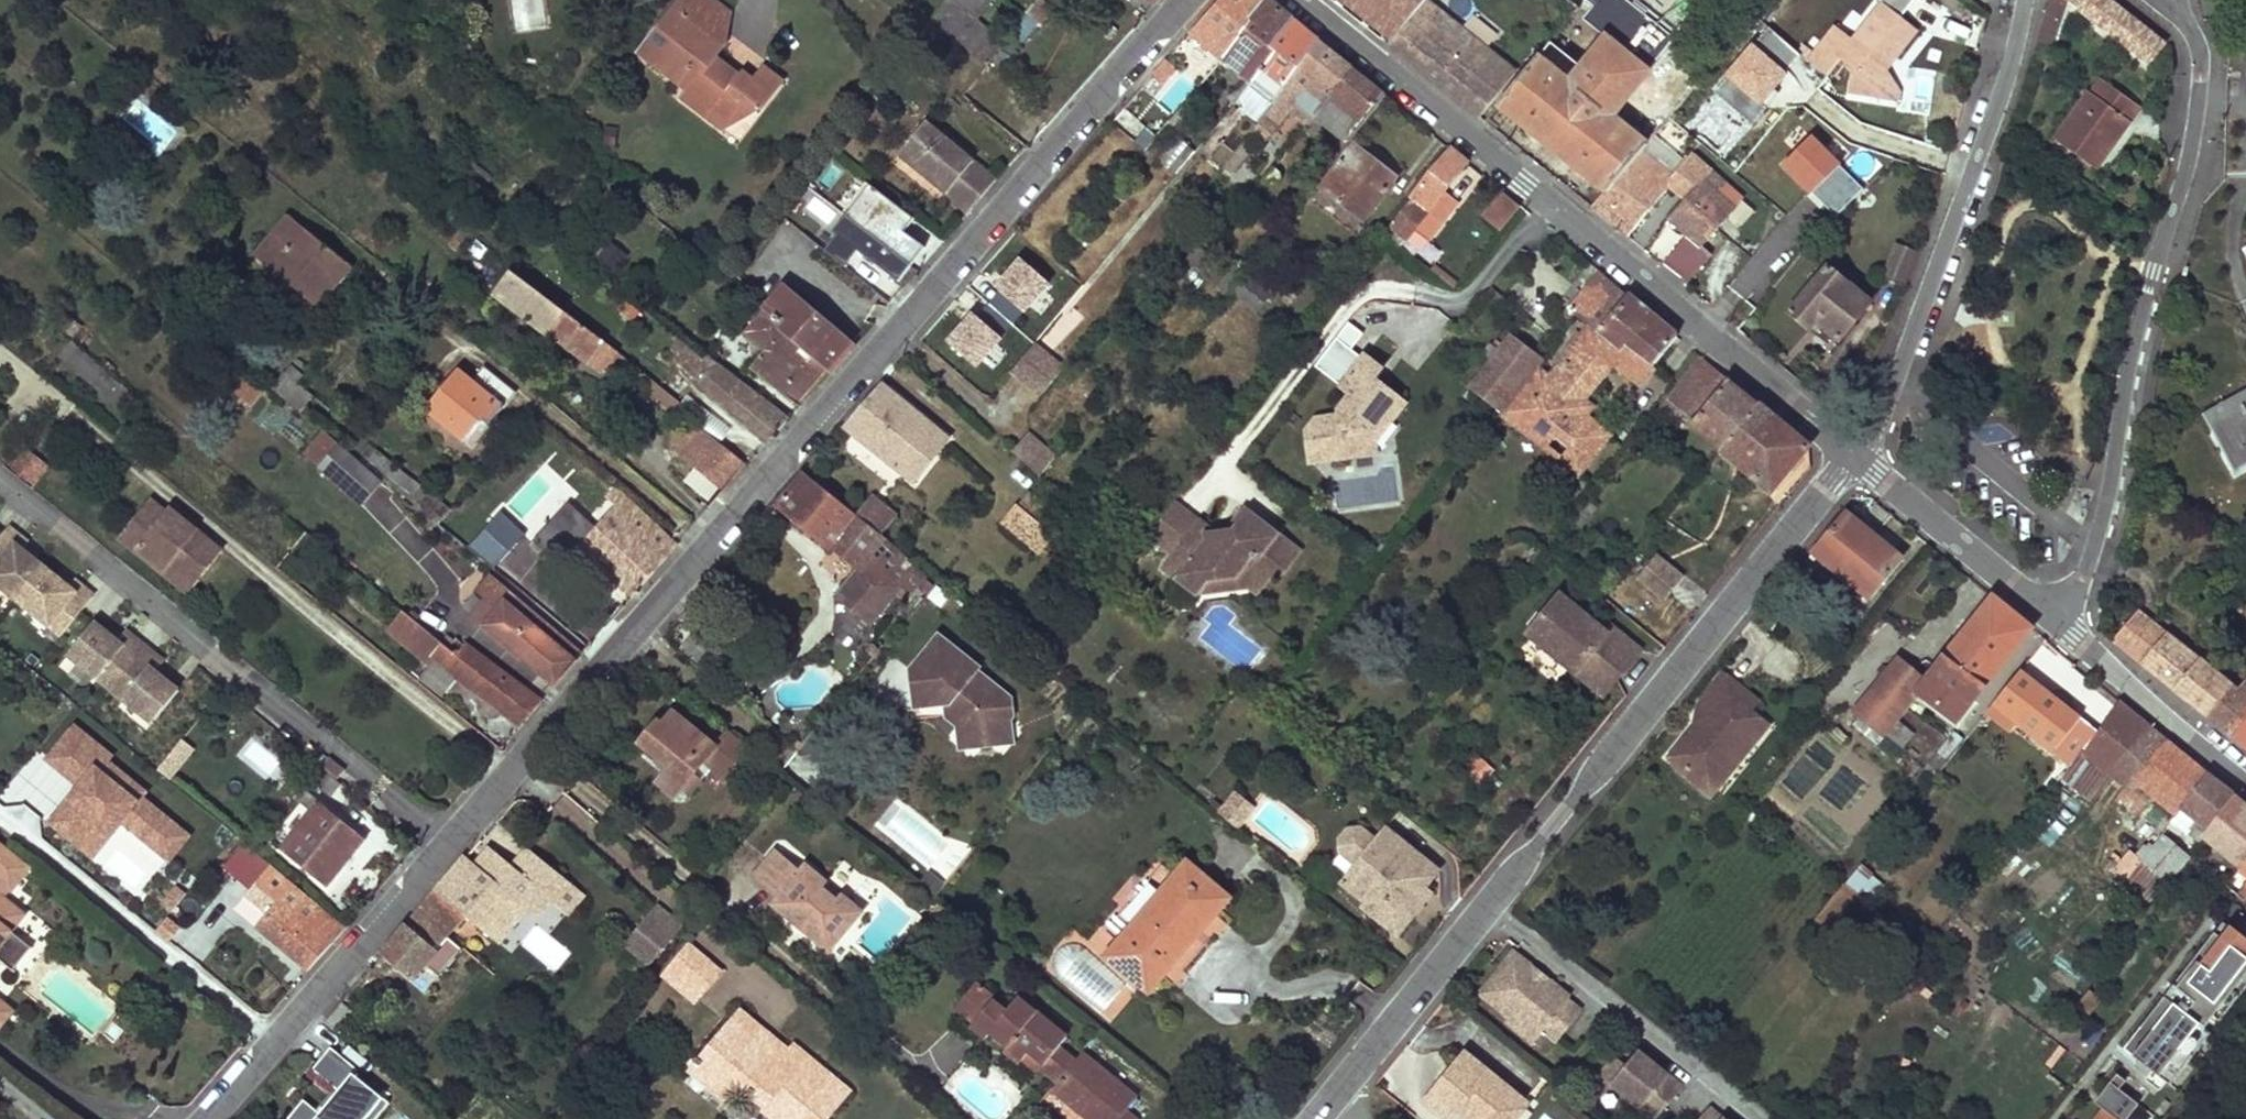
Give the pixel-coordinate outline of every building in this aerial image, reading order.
[(782,82),(765,68),(754,81),(744,73),(741,77),(738,81),(724,70),(727,66),(716,57),(725,44),(730,13),(714,0),(681,0),(680,1),(685,5),(679,12),(675,8),(640,53),(688,90),(682,98),(705,115),(711,108),(730,123),(743,105),(755,104),(761,108),(782,82)] [(930,21),(987,65),(995,55),(1000,48),(1005,42),(977,21),(993,0),(947,0),(930,21)] [(1032,8),(1045,18),(1055,6),(1061,0),(1038,0),(1032,8)] [(1191,32),(1224,59),(1243,35),(1241,34),(1251,22),(1249,21),(1266,0),(1220,0),(1191,32)] [(1224,59),(1254,83),(1277,51),(1272,47),(1294,21),(1268,0),(1266,0),(1249,21),(1251,22),(1241,34),(1243,35),(1224,59)] [(1390,46),(1427,0),(1333,0),(1390,46)] [(1480,118),(1517,72),(1427,0),(1390,46),(1480,118)] [(1599,0),(1567,0),(1578,8),(1575,12),(1607,37),(1648,71),(1654,76),(1669,57),(1599,0)] [(2043,27),(2054,35),(2066,0),(2052,0),(2043,27)] [(2111,0),(2067,0),(2149,62),(2165,42),(2111,0)] [(680,1),(675,8),(679,12),(685,5),(680,1)] [(1886,70),(1918,30),(1883,3),(1854,40),(1837,27),(1809,61),(1828,77),(1840,60),(1843,56),(1854,64),(1851,69),(1848,94),(1882,100),(1886,70)] [(1254,83),(1251,87),(1273,104),(1311,51),(1306,47),(1314,37),(1294,21),(1272,47),(1277,51),(1254,83)] [(2054,35),(2043,27),(2035,53),(2046,61),(2054,35)] [(1314,37),(1306,47),(1311,51),(1319,42),(1314,37)] [(1648,71),(1607,37),(1570,83),(1537,57),(1499,104),(1606,190),(1608,192),(1641,152),(1646,145),(1612,117),(1648,71)] [(1005,42),(1000,48),(1006,53),(1011,47),(1005,42)] [(1265,143),(1278,126),(1279,127),(1292,112),(1299,104),(1316,117),(1353,69),(1319,42),(1311,51),(1273,104),(1275,105),(1260,124),(1252,134),(1265,143)] [(1780,42),(1771,52),(1791,71),(1801,60),(1780,42)] [(1011,47),(1006,53),(1000,48),(995,55),(1011,65),(1019,53),(1011,47)] [(1843,56),(1840,60),(1851,69),(1854,64),(1843,56)] [(1669,57),(1654,76),(1683,100),(1699,81),(1669,57)] [(1715,104),(1754,123),(1768,93),(1758,88),(1766,71),(1737,57),(1715,104)] [(1167,60),(1152,75),(1164,87),(1178,70),(1167,60)] [(741,77),(727,66),(724,70),(738,81),(741,77)] [(1335,162),(1350,143),(1387,96),(1353,69),(1316,117),(1343,138),(1334,150),(1329,158),(1335,162)] [(1900,93),(1886,70),(1882,100),(1898,102),(1900,93)] [(1152,75),(1143,87),(1154,98),(1164,87),(1152,75)] [(2103,79),(2093,94),(2130,121),(2140,106),(2103,79)] [(2093,94),(2090,92),(2056,140),(2096,169),(2130,121),(2093,94)] [(1189,101),(1182,109),(1191,116),(1194,113),(1191,111),(1195,107),(1189,101)] [(982,112),(971,103),(966,109),(978,118),(982,112)] [(87,112),(73,104),(66,115),(79,123),(87,112)] [(730,123),(724,130),(761,108),(755,104),(743,105),(730,123)] [(1299,104),(1292,112),(1309,126),(1316,117),(1299,104)] [(711,108),(705,115),(724,130),(730,123),(711,108)] [(1182,109),(1170,123),(1179,130),(1191,116),(1182,109)] [(1248,115),(1225,144),(1236,153),(1247,139),(1252,134),(1260,124),(1248,115)] [(1309,126),(1306,128),(1334,150),(1343,138),(1316,117),(1309,126)] [(617,128),(604,126),(602,151),(614,152),(617,128)] [(970,213),(998,181),(934,126),(906,157),(970,213)] [(1736,175),(1764,136),(1751,126),(1723,166),(1736,175)] [(1140,130),(1132,139),(1145,150),(1153,141),(1140,130)] [(1179,137),(1160,160),(1177,174),(1196,152),(1179,137)] [(1646,145),(1641,152),(1655,163),(1660,157),(1672,168),(1668,174),(1672,178),(1683,164),(1653,138),(1646,145)] [(1233,176),(1257,147),(1247,139),(1236,153),(1231,160),(1225,167),(1224,168),(1233,176)] [(1809,139),(1779,169),(1833,223),(1864,193),(1809,139)] [(1225,144),(1213,158),(1225,167),(1231,160),(1236,153),(1225,144)] [(1354,146),(1321,188),(1364,221),(1396,179),(1381,167),(1374,176),(1366,170),(1373,161),(1354,146)] [(1468,162),(1450,147),(1410,197),(1413,199),(1389,227),(1384,232),(1401,246),(1406,240),(1429,212),(1442,222),(1457,202),(1444,192),(1468,162)] [(1608,192),(1606,190),(1592,207),(1628,237),(1670,186),(1686,198),(1712,172),(1691,154),(1683,164),(1672,178),(1668,174),(1672,168),(1660,157),(1655,163),(1641,152),(1608,192)] [(1373,161),(1366,170),(1374,176),(1381,167),(1373,161)] [(1730,187),(1712,172),(1686,198),(1669,219),(1688,235),(1664,264),(1688,283),(1710,257),(1701,248),(1735,209),(1722,196),(1730,187)] [(825,251),(847,268),(860,252),(898,284),(923,253),(906,239),(919,222),(871,185),(834,232),(838,235),(825,251)] [(1505,193),(1486,216),(1502,229),(1521,206),(1505,193)] [(289,217),(258,256),(319,306),(350,267),(289,217)] [(611,276),(628,258),(610,241),(593,258),(611,276)] [(1896,245),(1883,280),(1903,287),(1916,252),(1896,245)] [(1201,248),(1191,262),(1197,267),(1202,261),(1209,254),(1201,248)] [(1202,261),(1197,267),(1203,272),(1208,266),(1202,261)] [(1023,262),(998,291),(1025,314),(1050,285),(1023,262)] [(1258,265),(1250,275),(1258,283),(1265,274),(1266,273),(1258,265)] [(1203,272),(1197,267),(1184,282),(1196,291),(1208,276),(1203,272)] [(1827,268),(1790,313),(1809,330),(1816,321),(1825,328),(1839,341),(1870,303),(1827,268)] [(676,411),(681,403),(617,351),(603,340),(549,299),(513,272),(496,294),(537,325),(539,323),(602,371),(608,362),(673,414),(676,411)] [(1602,272),(1565,315),(1571,320),(1576,315),(1590,327),(1622,352),(1627,345),(1654,366),(1678,337),(1630,297),(1602,272)] [(1265,274),(1258,283),(1250,275),(1237,292),(1256,309),(1277,284),(1265,274)] [(1179,278),(1170,289),(1176,293),(1184,282),(1179,278)] [(785,288),(746,333),(767,351),(752,370),(800,408),(854,346),(785,288)] [(1290,293),(1284,300),(1289,304),(1295,297),(1290,293)] [(976,317),(952,346),(979,368),(1004,340),(976,317)] [(1816,321),(1809,330),(1817,337),(1825,328),(1816,321)] [(1362,360),(1349,350),(1362,334),(1349,324),(1336,340),(1315,368),(1351,396),(1339,412),(1339,418),(1316,421),(1306,434),(1309,463),(1374,457),(1373,446),(1371,434),(1382,420),(1389,425),(1405,404),(1382,386),(1377,392),(1370,386),(1374,380),(1381,371),(1364,358),(1362,360)] [(1536,368),(1501,413),(1518,426),(1521,423),(1541,421),(1572,445),(1560,460),(1578,474),(1610,435),(1585,416),(1584,399),(1611,365),(1638,385),(1654,366),(1627,345),(1622,352),(1590,327),(1548,378),(1536,368)] [(1484,368),(1469,387),(1501,413),(1536,368),(1543,359),(1511,334),(1498,350),(1491,358),(1484,368)] [(680,340),(669,354),(685,369),(698,353),(680,340)] [(1490,344),(1483,352),(1491,358),(1498,350),(1490,344)] [(1035,345),(1012,372),(1042,396),(1064,368),(1035,345)] [(1483,352),(1476,362),(1484,368),(1491,358),(1483,352)] [(698,353),(685,369),(684,370),(771,440),(790,419),(742,381),(710,356),(707,360),(698,353)] [(1700,356),(1664,401),(1674,408),(1693,422),(1691,425),(1721,451),(1760,405),(1700,356)] [(290,366),(284,374),(298,385),(304,377),(290,366)] [(467,442),(484,421),(489,425),(504,408),(516,393),(485,367),(473,382),(460,372),(440,396),(431,407),(428,410),(467,442)] [(284,374),(272,389),(286,400),(298,385),(284,374)] [(245,378),(234,395),(252,407),(263,391),(245,378)] [(1382,386),(1374,380),(1370,386),(1377,392),(1382,386)] [(882,384),(845,426),(915,481),(948,438),(882,384)] [(298,385),(286,400),(301,412),(313,397),(298,385)] [(2222,427),(2231,444),(2223,449),(2237,473),(2245,467),(2245,390),(2203,413),(2214,432),(2222,427)] [(435,391),(426,403),(431,407),(440,396),(435,391)] [(276,431),(292,414),(276,399),(260,416),(276,431)] [(1664,401),(1656,413),(1665,420),(1674,408),(1664,401)] [(1760,405),(1721,451),(1771,492),(1810,447),(1760,405)] [(1389,425),(1382,420),(1371,434),(1373,446),(1389,425)] [(1521,423),(1518,426),(1560,460),(1572,445),(1541,421),(1521,423)] [(697,425),(682,444),(676,452),(696,466),(724,490),(746,463),(716,440),(697,425)] [(2222,427),(2214,432),(2223,449),(2231,444),(2222,427)] [(328,434),(308,457),(320,468),(340,445),(328,434)] [(1030,435),(1015,453),(1041,477),(1055,457),(1030,435)] [(340,445),(320,468),(363,506),(382,483),(340,445)] [(22,447),(6,467),(19,477),(35,457),(22,447)] [(377,450),(370,459),(402,487),(411,477),(377,450)] [(35,457),(19,477),(33,488),(49,468),(35,457)] [(805,473),(775,507),(830,550),(833,546),(860,567),(837,596),(872,624),(896,594),(908,605),(923,585),(929,578),(931,575),(894,543),(892,542),(885,537),(882,534),(857,514),(805,473)] [(411,477),(402,487),(419,501),(433,511),(428,518),(438,526),(451,510),(411,477)] [(606,495),(595,509),(573,534),(584,543),(581,547),(634,596),(678,544),(617,488),(608,497),(606,495)] [(1030,491),(1018,505),(1048,529),(1059,515),(1030,491)] [(882,534),(896,515),(872,496),(864,506),(857,514),(882,534)] [(567,519),(562,524),(573,534),(595,509),(583,499),(567,519)] [(150,500),(120,538),(137,552),(139,549),(166,571),(169,567),(194,587),(223,551),(170,508),(166,513),(150,500)] [(419,501),(413,508),(428,518),(433,511),(419,501)] [(1590,502),(1585,508),(1592,513),(1596,508),(1590,502)] [(1297,551),(1245,509),(1233,525),(1233,533),(1221,534),(1222,540),(1208,542),(1207,528),(1175,503),(1150,535),(1175,555),(1165,568),(1197,593),(1208,579),(1235,575),(1250,587),(1255,591),(1272,569),(1278,574),(1297,551)] [(1018,505),(1003,524),(1033,548),(1048,529),(1018,505)] [(1842,576),(1870,599),(1903,559),(1846,512),(1813,553),(1842,576)] [(1233,525),(1207,528),(1208,542),(1222,540),(1221,534),(1233,533),(1233,525)] [(93,595),(75,580),(74,581),(69,587),(55,576),(34,559),(22,549),(27,543),(28,542),(8,526),(0,536),(0,586),(61,635),(93,595)] [(1048,529),(1033,548),(1039,553),(1053,534),(1048,529)] [(22,549),(34,559),(39,553),(27,543),(22,549)] [(1657,555),(1638,577),(1665,600),(1684,578),(1657,555)] [(166,571),(164,573),(189,593),(194,587),(169,567),(166,571)] [(60,569),(55,576),(69,587),(74,581),(60,569)] [(1235,575),(1208,579),(1197,593),(1250,587),(1235,575)] [(929,578),(923,585),(930,590),(935,584),(929,578)] [(498,585),(475,617),(482,621),(487,627),(557,685),(583,654),(498,585)] [(946,612),(956,601),(936,585),(927,596),(946,612)] [(1607,633),(1559,595),(1526,636),(1603,699),(1641,653),(1611,629),(1607,633)] [(2032,629),(1993,597),(1925,682),(1917,692),(1918,693),(1957,723),(2032,629)] [(1178,611),(1176,601),(1165,601),(1163,605),(1175,615),(1178,611)] [(1175,615),(1163,605),(1155,614),(1167,624),(1175,615)] [(2239,690),(2200,658),(2200,659),(2139,611),(2113,641),(2127,653),(2230,735),(2245,716),(2245,681),(2239,690)] [(524,724),(543,701),(466,644),(465,645),(457,655),(449,648),(444,644),(406,613),(394,629),(432,660),(435,656),(438,658),(459,675),(524,724)] [(160,665),(163,661),(126,630),(121,635),(117,641),(104,630),(94,622),(68,653),(78,662),(95,676),(152,723),(178,690),(167,681),(155,671),(160,665)] [(104,630),(117,641),(121,635),(109,625),(104,630)] [(1010,697),(975,670),(977,667),(937,636),(911,669),(915,706),(945,703),(947,716),(957,725),(960,747),(1012,742),(1009,719),(1012,716),(1010,697)] [(450,638),(444,644),(449,648),(454,641),(450,638)] [(874,645),(870,651),(876,656),(881,650),(874,645)] [(438,658),(421,678),(443,696),(459,675),(438,658)] [(1917,692),(1925,682),(1897,660),(1853,713),(1884,737),(1888,732),(1896,722),(1918,693),(1917,692)] [(67,674),(84,688),(95,676),(78,662),(67,674)] [(155,671),(167,681),(172,675),(160,665),(155,671)] [(1987,713),(2012,733),(2018,724),(2071,765),(2082,751),(2084,753),(2098,732),(2081,719),(2082,717),(2022,670),(1987,713)] [(1750,712),(1728,694),(1736,684),(1723,674),(1697,706),(1710,717),(1699,730),(1694,726),(1668,757),(1674,767),(1683,763),(1708,783),(1731,755),(1738,761),(1767,726),(1750,712)] [(1750,712),(1758,702),(1736,684),(1728,694),(1750,712)] [(2084,753),(2114,776),(2128,787),(2133,781),(2167,741),(2118,701),(2098,732),(2084,753)] [(1697,706),(1694,726),(1699,730),(1710,717),(1697,706)] [(724,779),(748,749),(728,733),(716,748),(674,714),(664,726),(659,723),(642,744),(659,758),(655,763),(667,773),(660,782),(677,796),(684,787),(692,794),(703,780),(712,769),(724,779)] [(2230,735),(2245,747),(2245,716),(2230,735)] [(1896,722),(1888,732),(1901,742),(1909,732),(1896,722)] [(252,735),(236,752),(277,790),(293,773),(252,735)] [(183,741),(171,755),(182,765),(194,750),(183,741)] [(2133,781),(2176,815),(2182,807),(2207,774),(2167,741),(2133,781)] [(2061,778),(2095,803),(2105,789),(2114,776),(2084,753),(2082,751),(2071,765),(2065,773),(2061,778)] [(171,755),(158,771),(169,780),(182,765),(171,755)] [(1674,767),(1709,796),(1738,761),(1731,755),(1708,783),(1683,763),(1674,767)] [(337,778),(345,769),(329,756),(321,766),(337,778)] [(302,764),(313,773),(318,766),(308,757),(302,764)] [(1465,771),(1479,784),(1491,770),(1478,758),(1465,771)] [(156,798),(169,781),(169,780),(158,771),(144,760),(132,775),(144,785),(142,787),(156,798)] [(313,773),(308,779),(331,798),(341,785),(318,766),(313,773)] [(2058,767),(2052,775),(2059,781),(2061,778),(2065,773),(2058,767)] [(2182,807),(2200,821),(2190,833),(2201,842),(2203,839),(2236,796),(2207,774),(2182,807)] [(2105,789),(2118,799),(2128,787),(2114,776),(2105,789)] [(1238,792),(1220,814),(1230,822),(1247,800),(1238,792)] [(301,802),(313,811),(282,850),(328,887),(367,840),(309,793),(301,802)] [(2241,869),(2245,863),(2245,804),(2236,796),(2203,839),(2241,869)] [(1247,800),(1230,822),(1237,828),(1255,806),(1247,800)] [(59,853),(76,832),(65,823),(48,844),(59,853)] [(1369,875),(1359,887),(1372,897),(1367,904),(1363,908),(1398,936),(1424,902),(1414,893),(1420,886),(1424,890),(1426,887),(1439,871),(1386,827),(1376,839),(1361,828),(1347,830),(1339,841),(1341,853),(1356,864),(1369,875)] [(2163,835),(2158,842),(2184,862),(2189,856),(2163,835)] [(13,931),(27,915),(4,897),(10,891),(12,892),(32,867),(14,852),(0,841),(0,948),(13,931)] [(2134,872),(2143,863),(2167,883),(2184,862),(2158,842),(2153,848),(2143,854),(2134,864),(2130,868),(2134,872)] [(243,846),(224,869),(251,890),(256,885),(263,891),(272,898),(277,903),(257,927),(274,941),(309,970),(345,931),(243,846)] [(559,904),(574,886),(537,856),(523,874),(517,870),(492,850),(478,867),(466,858),(383,955),(413,980),(467,916),(498,942),(544,891),(559,904)] [(843,896),(839,901),(822,887),(827,882),(807,865),(800,873),(775,851),(754,877),(779,898),(774,905),(830,952),(863,912),(843,896)] [(531,852),(517,870),(523,874),(537,856),(531,852)] [(1341,853),(1334,863),(1348,874),(1356,864),(1341,853)] [(2134,864),(2124,854),(2120,859),(2130,868),(2134,864)] [(1107,956),(1149,992),(1230,898),(1188,862),(1176,876),(1162,864),(1105,930),(1119,942),(1107,956)] [(2167,883),(2143,863),(2134,872),(2127,882),(2151,902),(2167,883)] [(1348,874),(1341,883),(1367,904),(1372,897),(1359,887),(1369,875),(1356,864),(1348,874)] [(1861,866),(1834,899),(1847,909),(1862,889),(1873,876),(1861,866)] [(934,899),(944,886),(931,876),(921,889),(934,899)] [(1873,876),(1862,889),(1873,898),(1884,885),(1873,876)] [(2237,895),(2242,899),(2245,901),(2245,883),(2237,895)] [(1414,893),(1424,902),(1433,892),(1426,887),(1424,890),(1420,886),(1414,893)] [(258,898),(266,905),(272,898),(263,891),(258,898)] [(2242,899),(2174,984),(2177,986),(2219,933),(2238,949),(2242,944),(2245,948),(2245,901),(2242,899)] [(938,903),(931,912),(940,919),(947,910),(938,903)] [(651,962),(673,935),(648,915),(626,942),(651,962)] [(557,962),(568,944),(526,919),(515,937),(557,962)] [(257,927),(249,937),(266,951),(274,941),(257,927)] [(0,948),(0,961),(14,972),(33,948),(13,931),(0,948)] [(2219,933),(2177,986),(2214,1015),(2245,975),(2245,948),(2242,944),(2238,949),(2219,933)] [(690,946),(667,974),(681,986),(704,957),(690,946)] [(1545,987),(1527,973),(1531,968),(1513,953),(1480,993),(1510,1019),(1515,1014),(1541,1035),(1545,1030),(1557,1041),(1581,1013),(1567,1002),(1569,1000),(1549,982),(1545,987)] [(704,957),(681,986),(698,999),(721,971),(704,957)] [(1549,982),(1531,968),(1527,973),(1545,987),(1549,982)] [(2214,1015),(2220,1020),(2245,987),(2245,975),(2214,1015)] [(978,984),(958,1009),(975,1022),(993,1001),(987,997),(990,994),(978,984)] [(2177,986),(2174,984),(2166,994),(2211,1031),(2220,1020),(2214,1015),(2177,986)] [(2080,1004),(2090,1013),(2101,1001),(2090,992),(2080,1004)] [(162,994),(156,1001),(165,1009),(171,1002),(162,994)] [(2211,1031),(2166,994),(2124,1046),(2170,1082),(2211,1031)] [(975,1022),(972,1026),(986,1038),(990,1034),(1007,1048),(1022,1061),(1029,1052),(1044,1064),(1041,1068),(1058,1083),(1076,1061),(1059,1047),(1067,1038),(1018,998),(1006,1012),(993,1001),(975,1022)] [(0,1028),(14,1011),(0,999),(0,1028)] [(790,1053),(784,1048),(780,1054),(773,1047),(777,1042),(742,1012),(698,1065),(734,1094),(742,1084),(770,1107),(784,1118),(827,1118),(850,1092),(795,1047),(790,1053)] [(1541,1035),(1515,1014),(1510,1019),(1508,1022),(1534,1044),(1541,1035)] [(777,1042),(773,1047),(780,1054),(784,1048),(777,1042)] [(353,1073),(357,1068),(331,1047),(313,1069),(334,1087),(339,1090),(320,1113),(316,1109),(303,1099),(287,1118),(367,1118),(384,1098),(353,1073)] [(2220,1047),(2206,1065),(2215,1072),(2229,1054),(2220,1047)] [(1007,1048),(1004,1053),(1019,1065),(1022,1061),(1007,1048)] [(1445,1118),(1454,1118),(1460,1112),(1464,1107),(1475,1116),(1473,1118),(1516,1118),(1529,1104),(1463,1051),(1423,1101),(1445,1118)] [(1029,1052),(1022,1061),(1037,1073),(1041,1068),(1044,1064),(1029,1052)] [(1637,1052),(1626,1066),(1611,1084),(1655,1118),(1681,1087),(1637,1052)] [(1052,1090),(1088,1118),(1135,1118),(1126,1112),(1137,1098),(1082,1053),(1076,1061),(1058,1083),(1052,1090)] [(1626,1066),(1616,1058),(1602,1076),(1611,1084),(1626,1066)] [(698,1065),(692,1072),(728,1101),(734,1094),(698,1065)] [(2117,1071),(2100,1093),(2109,1100),(2104,1107),(2094,1118),(2125,1118),(2139,1101),(2120,1086),(2126,1078),(2117,1071)] [(320,1113),(339,1090),(334,1087),(316,1109),(320,1113)] [(2104,1107),(2109,1100),(2100,1093),(2095,1099),(2104,1107)] [(766,1112),(774,1118),(784,1118),(770,1107),(766,1112)] [(1460,1112),(1469,1118),(1473,1118),(1475,1116),(1464,1107),(1460,1112)] [(1707,1109),(1699,1118),(1720,1118),(1707,1109)]
